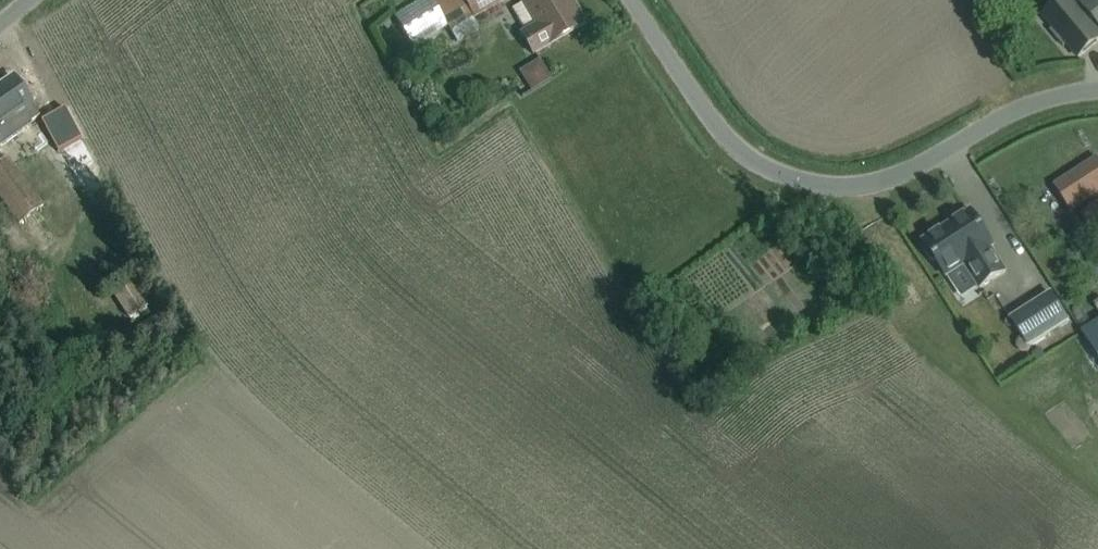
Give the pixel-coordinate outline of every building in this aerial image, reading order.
[(394,16),(403,31),(412,46),(446,26),(450,32),(500,3),(504,0),(420,0),(394,16)] [(512,9),(525,31),(520,34),(532,54),(567,33),(586,22),(576,5),(572,7),(567,0),(522,0),(523,2),(512,9)] [(1074,1),(1073,0),(1060,0),(1043,15),(1078,57),(1097,41),(1097,0),(1076,0),(1074,1)] [(537,60),(544,78),(563,72),(557,53),(537,60)] [(25,94),(12,76),(0,85),(0,142),(11,134),(3,123),(20,111),(29,124),(39,116),(31,103),(25,94)] [(53,153),(71,145),(57,113),(39,120),(53,153)] [(43,205),(7,158),(0,163),(0,195),(20,222),(43,205)] [(1097,197),(1097,162),(1097,161),(1056,186),(1073,213),(1097,197)] [(971,211),(924,241),(926,245),(923,249),(931,260),(936,260),(947,277),(965,265),(980,288),(1006,272),(991,248),(994,246),(971,211)] [(137,281),(113,296),(127,317),(150,302),(137,281)] [(1069,320),(1051,292),(1010,319),(1029,347),(1069,320)] [(1082,333),(1097,359),(1097,323),(1082,333)]
